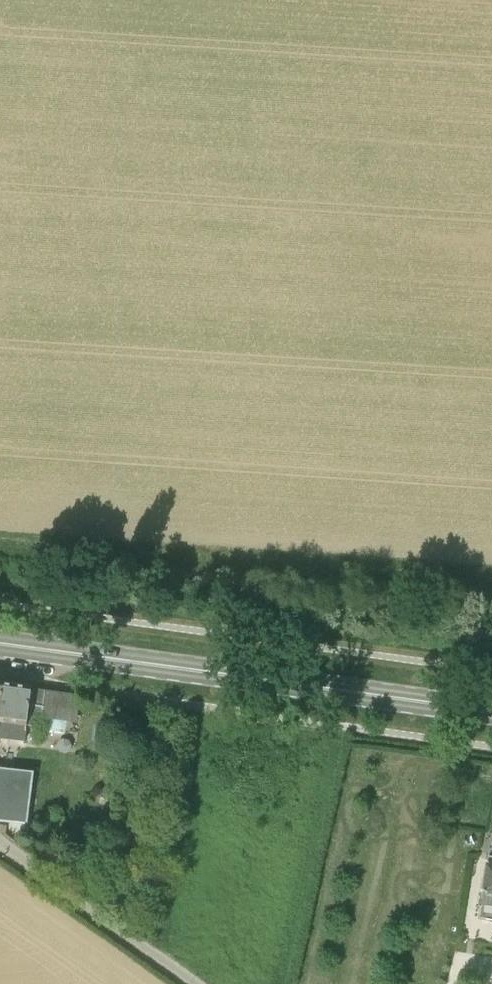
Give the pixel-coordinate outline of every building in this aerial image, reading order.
[(26,741),(28,724),(41,726),(46,691),(32,689),(33,687),(6,683),(0,719),(0,738),(26,741)] [(0,769),(0,819),(26,821),(31,772),(0,769)] [(489,858),(481,904),(491,906),(491,858),(489,858)]
